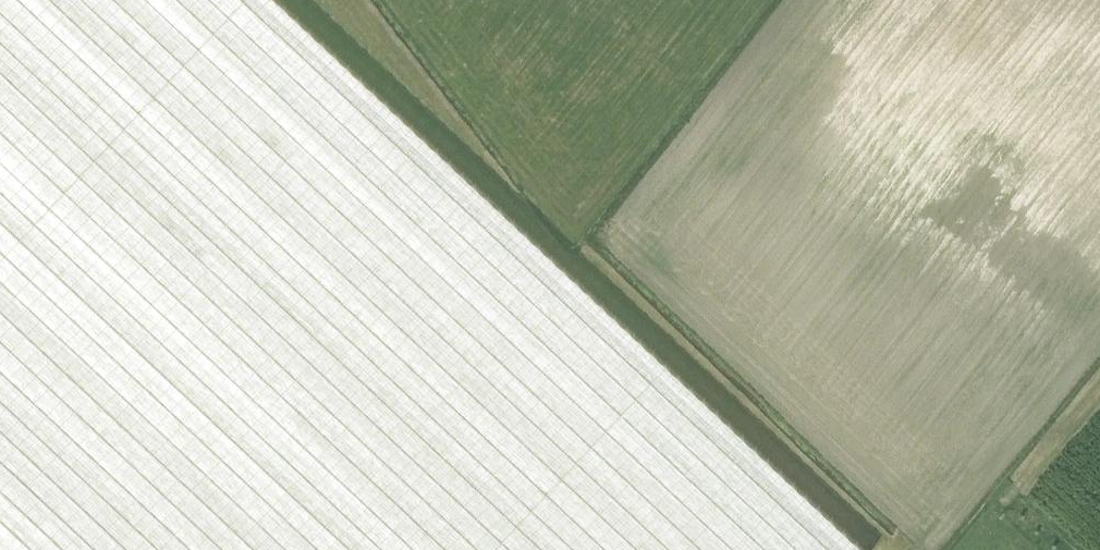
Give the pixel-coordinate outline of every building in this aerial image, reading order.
[(279,0),(0,0),(0,549),(866,549),(279,0)]
